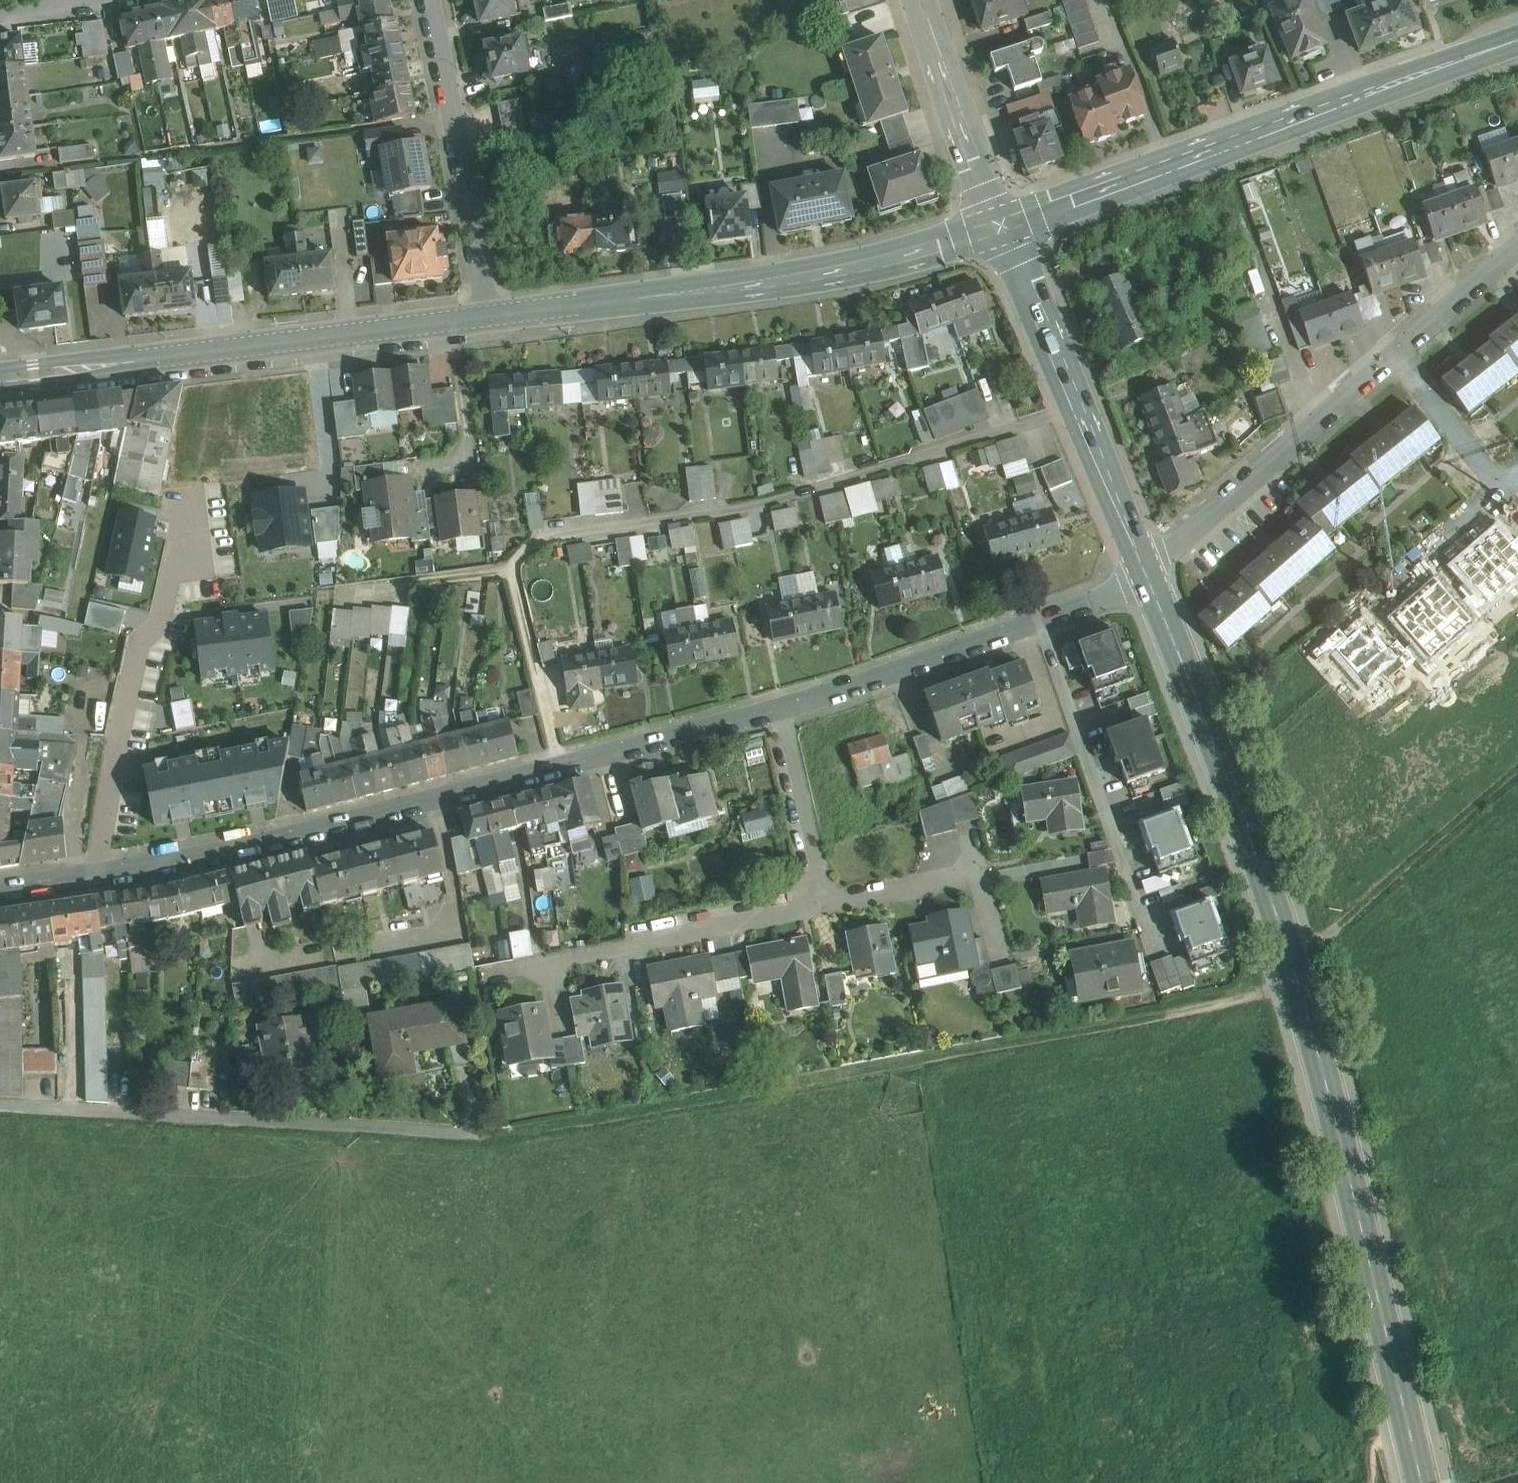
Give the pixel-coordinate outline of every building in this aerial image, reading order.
[(186,1),(197,55),(200,67),(200,68),(212,65),(205,33),(215,31),(208,0),(188,0),(186,1)] [(231,0),(208,0),(215,31),(229,28),(230,33),(225,34),(229,49),(241,46),(231,0)] [(241,46),(252,44),(249,29),(245,30),(243,24),(260,21),(255,0),(231,0),(241,46)] [(298,17),(296,0),(269,0),(271,20),(298,17)] [(327,12),(339,10),(337,0),(325,0),(327,12)] [(339,10),(356,7),(389,0),(337,0),(339,10)] [(356,7),(358,18),(360,28),(363,28),(393,21),(389,0),(356,7)] [(472,4),(476,3),(481,23),(519,15),(516,0),(472,0),(472,4)] [(981,30),(1024,16),(1019,0),(971,0),(981,30)] [(1085,0),(1062,0),(1078,49),(1099,42),(1085,0)] [(1272,10),(1272,11),(1273,11),(1292,56),(1292,57),(1292,58),(1325,44),(1324,43),(1315,19),(1307,0),(1295,0),(1272,10)] [(1320,0),(1307,0),(1315,19),(1327,14),(1320,0)] [(1327,14),(1343,10),(1339,0),(1320,0),(1327,14)] [(1362,6),(1364,11),(1348,17),(1360,52),(1395,39),(1383,4),(1381,0),(1378,0),(1362,6)] [(1383,4),(1395,39),(1417,30),(1406,0),(1393,0),(1383,4)] [(186,1),(164,5),(164,6),(171,39),(186,36),(187,42),(183,43),(186,58),(197,55),(186,1)] [(845,2),(830,7),(834,19),(849,14),(845,2)] [(570,4),(543,9),(545,22),(547,21),(570,17),(573,16),(570,4)] [(164,6),(143,11),(150,44),(157,42),(171,39),(164,6)] [(356,7),(339,10),(341,21),(358,18),(356,7)] [(143,11),(119,16),(126,49),(142,46),(150,44),(143,11)] [(1051,12),(1023,21),(1027,32),(1054,23),(1051,12)] [(570,17),(547,21),(552,45),(575,41),(570,17)] [(106,20),(83,22),(85,57),(108,55),(106,20)] [(393,21),(363,28),(365,39),(359,40),(361,50),(400,42),(396,21),(393,21)] [(598,36),(584,39),(587,52),(579,54),(582,69),(615,62),(612,47),(600,49),(598,36)] [(0,40),(0,70),(24,67),(20,37),(0,40)] [(340,37),(323,40),(326,57),(344,54),(340,37)] [(882,37),(842,50),(867,126),(880,122),(903,115),(907,114),(882,37)] [(525,39),(485,47),(490,71),(486,76),(496,83),(499,78),(537,71),(533,52),(528,53),(525,39)] [(1173,39),(1150,48),(1160,76),(1183,68),(1173,39)] [(1037,42),(989,57),(994,73),(1006,69),(1014,91),(1037,84),(1042,82),(1032,56),(1040,54),(1041,53),(1042,52),(1043,51),(1043,49),(1044,48),(1043,46),(1042,44),(1041,43),(1040,42),(1039,42),(1037,41),(1037,42)] [(162,47),(159,48),(157,42),(150,44),(154,65),(166,62),(162,47)] [(361,50),(356,52),(360,73),(371,71),(405,65),(400,42),(361,50)] [(150,44),(142,46),(144,51),(140,52),(143,67),(154,65),(150,44)] [(252,44),(241,46),(242,55),(254,53),(252,44)] [(241,46),(229,49),(230,49),(232,57),(242,55),(241,46)] [(129,52),(113,56),(118,79),(134,76),(129,52)] [(1265,52),(1232,64),(1242,94),(1243,93),(1245,97),(1255,93),(1254,90),(1276,82),(1265,52)] [(200,67),(197,55),(186,58),(188,68),(188,69),(200,67)] [(166,62),(154,65),(158,83),(169,80),(166,62)] [(154,65),(143,67),(147,85),(158,83),(154,65)] [(405,65),(371,71),(374,82),(368,83),(370,93),(409,86),(405,65)] [(0,70),(0,100),(28,97),(24,67),(0,70)] [(203,81),(200,68),(200,67),(188,69),(188,68),(181,69),(184,85),(203,81)] [(1099,90),(1069,100),(1086,145),(1117,134),(1114,126),(1145,115),(1129,70),(1096,82),(1099,90)] [(1042,82),(1037,84),(1041,95),(1049,92),(1064,87),(1061,76),(1042,82)] [(409,86),(370,93),(376,124),(415,117),(409,86)] [(1049,92),(1041,95),(1008,106),(1014,125),(1018,124),(1037,117),(1056,110),(1049,92)] [(0,100),(0,130),(32,127),(28,97),(0,100)] [(797,99),(748,105),(751,129),(800,123),(797,99)] [(518,100),(497,105),(505,142),(527,137),(518,100)] [(903,115),(880,122),(887,146),(910,139),(903,115)] [(1037,117),(1018,124),(1022,134),(1016,136),(1023,156),(1021,157),(1027,172),(1040,168),(1040,166),(1060,159),(1057,151),(1050,132),(1048,125),(1041,128),(1037,117)] [(0,130),(0,161),(36,156),(32,127),(0,130)] [(400,127),(366,131),(370,158),(382,155),(381,151),(398,148),(398,146),(402,145),(400,127)] [(1062,128),(1050,132),(1057,151),(1069,147),(1062,128)] [(1507,128),(1482,135),(1486,150),(1512,142),(1507,128)] [(910,139),(887,146),(891,158),(914,150),(910,139)] [(402,145),(398,146),(398,148),(381,151),(382,155),(384,170),(390,169),(394,195),(419,191),(431,189),(422,142),(402,145)] [(92,145),(59,149),(60,163),(94,159),(92,145)] [(1485,156),(1495,185),(1517,177),(1517,167),(1511,147),(1485,156)] [(919,155),(867,172),(880,208),(898,202),(899,206),(932,195),(919,155)] [(145,191),(166,190),(165,160),(143,161),(145,191)] [(65,173),(52,175),(54,191),(67,190),(65,173)] [(842,174),(769,188),(778,232),(851,218),(842,174)] [(1449,187),(1475,184),(1474,174),(1448,177),(1449,187)] [(40,184),(4,189),(6,211),(5,211),(7,221),(18,219),(19,224),(33,222),(32,216),(39,216),(37,202),(43,201),(40,184)] [(761,207),(758,184),(742,186),(744,198),(745,209),(761,207)] [(1496,189),(1485,193),(1492,211),(1503,208),(1496,189)] [(394,195),(393,196),(396,221),(422,217),(419,191),(394,195)] [(1475,192),(1449,200),(1459,230),(1485,221),(1483,214),(1476,196),(1475,192)] [(1485,193),(1476,196),(1483,214),(1492,211),(1485,193)] [(744,198),(708,203),(709,212),(704,212),(707,234),(711,233),(712,242),(749,237),(745,209),(744,198)] [(1449,200),(1423,209),(1433,239),(1459,230),(1449,200)] [(74,211),(52,214),(54,229),(76,227),(74,211)] [(621,212),(595,214),(595,216),(592,217),(596,253),(630,249),(628,236),(629,234),(628,224),(626,223),(625,213),(621,214),(621,212)] [(587,216),(562,218),(562,220),(557,220),(558,230),(557,231),(558,243),(560,243),(561,257),(596,253),(592,217),(588,217),(587,216)] [(102,237),(101,218),(77,219),(78,238),(102,237)] [(364,220),(353,222),(357,258),(369,256),(364,220)] [(303,226),(294,227),(295,235),(304,234),(303,226)] [(437,232),(388,238),(391,264),(394,284),(443,277),(442,270),(447,270),(443,238),(437,239),(437,232)] [(295,235),(298,259),(307,258),(304,234),(295,235)] [(295,235),(286,237),(289,260),(298,259),(295,235)] [(108,284),(103,241),(78,244),(84,288),(108,284)] [(1435,241),(1423,246),(1428,263),(1441,258),(1435,241)] [(1413,243),(1387,252),(1398,282),(1424,273),(1421,265),(1415,248),(1413,243)] [(1428,263),(1423,246),(1415,248),(1421,265),(1428,263)] [(1242,247),(1227,252),(1230,263),(1246,258),(1242,247)] [(184,249),(161,253),(164,276),(187,273),(184,249)] [(1387,252),(1360,262),(1371,292),(1398,282),(1387,252)] [(164,276),(161,253),(151,254),(154,277),(164,276)] [(154,277),(151,254),(142,255),(145,279),(154,277)] [(145,279),(142,255),(121,258),(124,281),(145,279)] [(307,258),(298,259),(303,295),(335,291),(330,255),(307,258)] [(386,258),(371,260),(374,286),(394,284),(391,264),(387,264),(386,258)] [(1246,258),(1230,263),(1234,273),(1249,268),(1246,258)] [(289,260),(266,263),(270,299),(303,295),(298,259),(289,260)] [(227,272),(228,278),(231,304),(244,302),(240,270),(227,272)] [(164,276),(154,277),(158,313),(195,309),(190,273),(187,273),(164,276)] [(1124,274),(1093,288),(1107,320),(1138,306),(1124,274)] [(124,281),(120,282),(125,318),(158,313),(154,277),(145,279),(124,281)] [(214,280),(217,306),(231,304),(228,278),(214,280)] [(1286,281),(1276,284),(1283,303),(1293,299),(1286,281)] [(977,282),(943,293),(953,323),(958,337),(991,325),(986,312),(987,312),(977,282)] [(61,287),(44,289),(45,291),(17,295),(21,323),(19,325),(28,332),(30,329),(65,325),(63,308),(66,307),(65,300),(62,300),(61,287)] [(916,324),(898,328),(901,339),(903,347),(908,372),(928,367),(922,334),(953,323),(943,293),(910,305),(916,324)] [(1373,295),(1362,299),(1369,318),(1380,314),(1373,295)] [(1351,296),(1325,305),(1336,335),(1362,326),(1360,321),(1353,302),(1351,296)] [(1298,314),(1293,299),(1283,303),(1299,348),(1309,345),(1298,314)] [(1369,318),(1362,299),(1353,302),(1360,321),(1369,318)] [(1254,302),(1232,312),(1237,327),(1260,317),(1254,302)] [(1325,305),(1298,314),(1309,345),(1336,335),(1325,305)] [(1138,306),(1107,320),(1121,351),(1152,337),(1138,306)] [(1516,373),(1517,371),(1517,315),(1514,318),(1515,319),(1488,340),(1491,344),(1516,373)] [(1260,317),(1237,327),(1250,360),(1273,353),(1260,317)] [(898,328),(880,333),(882,344),(892,342),(901,340),(901,339),(898,328)] [(880,332),(845,338),(850,370),(885,364),(882,344),(880,333),(880,332)] [(811,345),(792,348),(794,359),(795,366),(799,388),(808,386),(806,377),(850,370),(845,338),(810,344),(811,345)] [(901,340),(892,342),(894,349),(903,347),(901,340)] [(1491,344),(1470,359),(1469,358),(1461,364),(1462,366),(1441,382),(1467,416),(1517,377),(1517,376),(1516,373),(1491,344)] [(774,350),(739,354),(743,386),(778,381),(775,362),(785,361),(794,359),(792,348),(774,351),(774,350)] [(739,354),(703,358),(704,359),(685,361),(687,373),(687,374),(705,372),(707,391),(743,387),(743,386),(739,354)] [(1282,357),(1267,363),(1270,374),(1286,368),(1282,357)] [(794,359),(785,361),(787,367),(795,366),(794,359)] [(685,362),(667,364),(668,376),(687,373),(685,362)] [(667,363),(632,367),(635,399),(670,395),(668,376),(667,364),(667,363)] [(632,367),(597,371),(598,383),(600,403),(635,399),(632,367)] [(426,368),(390,373),(396,413),(422,409),(431,408),(429,392),(426,368)] [(1286,368),(1270,374),(1274,385),(1289,379),(1286,368)] [(597,372),(579,373),(579,385),(598,383),(597,372)] [(390,373),(355,378),(358,402),(360,417),(370,416),(396,413),(390,373)] [(579,373),(560,375),(561,386),(579,385),(579,373)] [(560,374),(525,377),(528,409),(563,406),(561,386),(560,375),(560,374)] [(300,375),(267,379),(276,445),(261,447),(264,467),(331,459),(325,413),(306,416),(300,375)] [(525,377),(490,380),(492,412),(493,412),(507,411),(528,409),(525,377)] [(598,383),(579,385),(582,404),(600,403),(598,383)] [(808,386),(799,388),(800,396),(801,400),(811,398),(808,386)] [(1173,386),(1139,399),(1152,432),(1185,419),(1184,417),(1173,388),(1173,386)] [(183,387),(121,395),(125,424),(173,434),(183,387)] [(799,388),(790,389),(791,397),(800,396),(799,388)] [(453,389),(429,392),(431,408),(422,409),(423,419),(432,428),(458,424),(453,389)] [(1278,390),(1254,398),(1263,424),(1287,415),(1278,390)] [(951,402),(962,429),(989,418),(978,391),(951,402)] [(121,395),(96,399),(101,434),(113,433),(126,432),(125,424),(121,395)] [(96,399),(72,402),(77,438),(74,454),(68,476),(68,477),(78,479),(84,481),(89,457),(88,457),(91,441),(88,441),(87,436),(101,434),(96,399)] [(72,402),(36,406),(42,442),(49,441),(67,439),(77,438),(72,402)] [(358,402),(333,405),(338,440),(365,437),(372,428),(370,416),(360,417),(358,402)] [(951,402),(924,412),(926,418),(935,439),(962,429),(951,402)] [(0,411),(0,457),(23,459),(21,445),(42,442),(36,406),(0,411)] [(1352,463),(1377,492),(1440,442),(1413,409),(1388,429),(1386,428),(1378,434),(1379,436),(1349,459),(1352,463)] [(1203,410),(1184,417),(1185,419),(1152,432),(1165,464),(1158,467),(1167,491),(1192,482),(1183,457),(1217,445),(1203,410)] [(507,411),(493,412),(495,426),(508,425),(507,411)] [(926,418),(915,423),(923,444),(935,439),(926,418)] [(173,434),(125,424),(126,432),(121,453),(114,487),(159,497),(173,434)] [(126,432),(113,433),(110,450),(121,453),(126,432)] [(837,436),(824,439),(830,465),(843,463),(837,436)] [(1019,437),(996,444),(1003,467),(1026,460),(1019,437)] [(67,439),(49,441),(50,456),(69,454),(67,439)] [(812,452),(817,475),(831,472),(830,465),(824,439),(810,442),(812,452)] [(997,447),(986,450),(990,465),(1001,462),(997,447)] [(812,452),(799,454),(804,478),(817,475),(812,452)] [(50,456),(49,456),(42,470),(68,476),(74,454),(69,454),(50,456)] [(12,523),(21,523),(23,459),(0,457),(0,523),(12,523)] [(1026,460),(1003,467),(1007,479),(1030,472),(1026,460)] [(1072,482),(1063,460),(1041,469),(1050,491),(1072,482)] [(953,462),(939,466),(946,489),(947,492),(960,488),(953,462)] [(1377,492),(1352,463),(1331,479),(1330,478),(1321,484),(1323,486),(1296,507),(1306,519),(1324,539),(1379,496),(1377,492)] [(383,464),(354,468),(357,492),(367,490),(366,485),(386,482),(383,464)] [(939,466),(924,470),(930,493),(946,489),(939,466)] [(712,468),(698,469),(702,501),(716,499),(712,468)] [(698,469),(686,471),(690,503),(702,501),(698,469)] [(68,476),(42,470),(38,484),(59,488),(65,489),(68,477),(68,476)] [(78,479),(68,477),(65,489),(64,495),(63,500),(74,503),(76,503),(79,492),(75,491),(78,479)] [(386,482),(366,485),(367,490),(370,511),(364,512),(366,531),(372,531),(373,543),(412,538),(413,538),(410,515),(415,514),(415,512),(413,496),(406,497),(404,480),(386,482)] [(893,480),(882,482),(886,498),(897,495),(893,480)] [(623,513),(619,481),(592,484),(595,517),(623,513)] [(882,482),(871,486),(875,501),(886,498),(882,482)] [(592,484),(577,485),(581,518),(595,517),(592,484)] [(303,492),(256,498),(258,515),(255,516),(257,535),(260,535),(262,552),(310,546),(303,492)] [(489,522),(485,493),(473,494),(477,524),(489,522)] [(847,493),(834,496),(839,522),(853,519),(847,493)] [(473,494),(438,499),(441,529),(443,542),(479,538),(477,524),(473,494)] [(839,522),(834,496),(820,499),(826,525),(839,522)] [(441,529),(438,499),(425,501),(427,511),(429,530),(441,529)] [(74,503),(63,500),(60,510),(72,512),(74,503)] [(541,506),(527,508),(530,530),(544,528),(541,506)] [(340,508),(312,511),(316,545),(338,542),(340,508)] [(427,511),(415,512),(415,514),(410,515),(413,538),(412,538),(412,543),(431,541),(429,530),(427,511)] [(794,511),(783,513),(786,528),(797,526),(794,511)] [(1051,511),(1018,520),(1027,553),(1060,543),(1051,511)] [(122,513),(108,576),(145,584),(155,538),(151,537),(155,520),(122,513)] [(783,513),(772,515),(775,530),(786,528),(783,513)] [(1324,539),(1306,519),(1277,545),(1275,543),(1267,550),(1269,552),(1240,577),(1268,609),(1335,551),(1324,539)] [(1018,520),(985,530),(994,562),(1027,553),(1018,520)] [(748,521),(731,524),(736,548),(753,545),(748,521)] [(12,523),(11,537),(0,536),(0,585),(13,586),(28,586),(29,586),(31,540),(38,540),(38,524),(21,523),(12,523)] [(731,524),(719,527),(724,550),(736,548),(731,524)] [(692,530),(681,532),(684,547),(695,545),(692,530)] [(681,532),(670,534),(673,549),(684,547),(681,532)] [(668,549),(666,536),(647,538),(648,551),(668,549)] [(502,538),(492,540),(494,554),(504,552),(502,538)] [(630,539),(616,541),(620,568),(634,567),(630,539)] [(483,540),(461,543),(462,550),(484,547),(483,540)] [(938,558),(915,563),(910,545),(899,548),(913,599),(946,590),(938,558)] [(590,546),(579,548),(581,563),(593,561),(590,546)] [(579,548),(568,550),(570,565),(581,563),(579,548)] [(899,548),(887,552),(892,569),(870,575),(880,609),(913,599),(899,548)] [(699,569),(688,571),(694,600),(705,598),(699,569)] [(836,594),(819,597),(814,573),(796,577),(801,601),(808,635),(843,628),(836,594)] [(1242,581),(1224,596),(1223,594),(1215,601),(1216,603),(1197,619),(1225,652),(1271,612),(1268,609),(1240,577),(1239,577),(1242,581)] [(28,586),(13,586),(13,598),(39,599),(42,586),(29,586),(28,586)] [(39,599),(13,598),(12,610),(36,612),(39,599)] [(801,601),(768,608),(774,642),(808,635),(801,601)] [(126,612),(90,604),(85,626),(121,634),(126,612)] [(705,606),(695,607),(699,628),(709,626),(705,606)] [(410,609),(392,607),(392,611),(389,634),(407,636),(410,609)] [(695,607),(677,611),(681,631),(665,634),(671,667),(705,661),(699,628),(695,607)] [(392,611),(372,609),(371,613),(369,635),(389,636),(389,634),(392,611)] [(313,610),(290,612),(293,636),(309,634),(313,610)] [(371,613),(354,611),(353,614),(351,637),(369,639),(369,635),(371,613)] [(353,614),(334,612),(331,638),(350,640),(351,637),(353,614)] [(238,617),(224,618),(224,621),(195,624),(202,680),(216,678),(215,673),(227,672),(227,677),(249,674),(248,669),(259,668),(260,673),(274,671),(267,616),(238,619),(238,617)] [(81,626),(41,617),(38,628),(41,628),(41,629),(78,636),(81,626)] [(0,618),(0,654),(20,655),(40,656),(41,629),(41,628),(38,628),(22,627),(22,620),(0,618)] [(709,626),(699,628),(705,661),(738,655),(732,621),(709,626)] [(1136,680),(1115,625),(1079,638),(1099,694),(1136,680)] [(551,642),(537,645),(543,667),(556,663),(551,642)] [(630,650),(596,655),(602,689),(636,683),(630,650)] [(0,654),(0,695),(18,697),(20,666),(20,655),(0,654)] [(40,656),(20,655),(20,666),(28,666),(27,679),(39,680),(40,656)] [(596,655),(562,660),(567,694),(569,694),(572,709),(592,706),(589,691),(602,689),(596,655)] [(1024,664),(990,677),(989,673),(962,683),(979,728),(1004,719),(1006,723),(1041,710),(1024,664)] [(962,683),(925,696),(941,742),(979,728),(962,683)] [(173,703),(185,700),(182,686),(170,689),(173,703)] [(533,690),(517,694),(523,719),(539,715),(533,690)] [(0,695),(0,731),(14,732),(35,734),(36,722),(16,722),(18,697),(0,695)] [(172,705),(177,732),(196,728),(191,701),(172,705)] [(433,702),(420,701),(420,709),(432,710),(432,704),(433,702)] [(445,705),(432,704),(432,710),(432,721),(445,718),(445,705)] [(474,706),(464,708),(467,718),(477,715),(476,715),(474,706)] [(432,710),(420,709),(422,724),(432,721),(432,710)] [(507,723),(490,727),(486,712),(476,715),(477,715),(489,765),(517,758),(507,723)] [(1168,771),(1148,713),(1107,727),(1127,784),(1168,771)] [(397,715),(386,714),(384,724),(392,753),(385,755),(395,789),(412,785),(403,751),(398,730),(397,725),(397,715)] [(477,715),(467,718),(471,733),(459,736),(468,770),(489,765),(477,715)] [(64,720),(36,718),(36,722),(35,734),(39,734),(63,735),(64,720)] [(450,739),(445,718),(432,721),(446,776),(468,770),(459,736),(450,739)] [(446,776),(432,721),(422,724),(427,745),(420,746),(429,780),(446,776)] [(308,729),(293,726),(290,743),(287,757),(303,760),(308,729)] [(407,728),(398,730),(403,751),(413,748),(407,728)] [(316,773),(298,777),(306,813),(334,805),(318,745),(319,736),(320,731),(308,729),(303,760),(312,758),(316,773)] [(0,731),(0,770),(12,771),(13,762),(38,763),(39,744),(14,742),(14,732),(0,731)] [(1070,733),(1000,758),(1009,780),(1078,756),(1070,733)] [(63,735),(39,734),(39,744),(62,745),(63,735)] [(925,735),(913,739),(921,761),(933,757),(925,735)] [(346,766),(337,768),(329,737),(319,736),(318,745),(334,805),(355,800),(346,766)] [(883,736),(848,746),(855,770),(869,766),(891,760),(883,736)] [(372,737),(361,739),(367,760),(378,757),(372,737)] [(361,739),(352,742),(357,763),(367,760),(361,739)] [(221,761),(198,765),(197,761),(167,767),(168,769),(158,771),(157,769),(145,772),(155,827),(172,823),(173,826),(192,822),(192,819),(206,817),(205,813),(232,808),(233,811),(247,809),(247,811),(267,807),(266,805),(279,802),(287,757),(290,743),(268,747),(269,751),(258,753),(258,749),(220,757),(221,761)] [(62,745),(39,744),(38,763),(42,763),(41,772),(37,788),(37,791),(58,796),(60,785),(68,787),(77,746),(62,745)] [(413,748),(403,751),(412,785),(429,780),(420,746),(413,748)] [(908,754),(891,760),(896,777),(899,788),(916,782),(908,754)] [(378,757),(367,760),(376,794),(395,789),(385,755),(378,757)] [(357,763),(346,766),(355,800),(376,794),(367,760),(357,763)] [(891,760),(869,766),(874,780),(888,776),(889,779),(896,777),(891,760)] [(869,766),(855,770),(860,788),(879,782),(882,793),(899,788),(896,777),(889,779),(888,776),(874,780),(869,766)] [(0,770),(0,799),(11,800),(11,786),(12,771),(0,770)] [(937,802),(971,789),(965,774),(931,787),(937,802)] [(686,778),(651,787),(650,781),(631,786),(641,824),(643,831),(644,831),(643,825),(664,820),(666,825),(701,816),(703,821),(705,821),(717,817),(706,778),(687,783),(686,778)] [(588,780),(557,788),(564,816),(569,835),(586,830),(600,827),(588,780)] [(1073,782),(1022,790),(1027,821),(1048,817),(1050,834),(1081,829),(1073,782)] [(58,796),(37,791),(34,801),(32,812),(28,828),(60,823),(68,787),(60,785),(58,796)] [(37,788),(11,786),(11,800),(34,801),(37,791),(37,788)] [(557,788),(532,795),(545,846),(557,843),(551,820),(564,816),(557,788)] [(973,793),(949,802),(955,824),(979,818),(973,793)] [(1164,803),(1168,813),(1178,810),(1190,805),(1186,794),(1164,803)] [(532,795),(510,801),(517,830),(527,827),(533,850),(545,846),(532,795)] [(0,799),(0,825),(9,825),(10,811),(11,800),(0,799)] [(34,801),(11,800),(10,811),(32,812),(34,801)] [(505,802),(483,808),(497,861),(507,858),(501,834),(512,831),(505,802)] [(949,802),(919,813),(925,838),(956,831),(955,824),(949,802)] [(483,807),(461,813),(467,836),(469,842),(475,840),(483,869),(489,892),(503,888),(504,888),(497,861),(483,808),(483,807)] [(1168,813),(1137,824),(1147,854),(1151,853),(1160,876),(1197,862),(1178,810),(1168,813)] [(768,811),(745,817),(750,834),(772,828),(768,811)] [(706,827),(705,821),(703,821),(701,816),(666,825),(669,837),(706,827)] [(60,823),(28,828),(24,846),(19,866),(66,858),(62,823),(60,823)] [(648,852),(643,831),(641,824),(615,830),(616,836),(622,858),(637,855),(648,852)] [(0,825),(0,869),(19,866),(24,846),(8,847),(9,825),(0,825)] [(772,828),(750,834),(751,840),(774,834),(772,828)] [(586,830),(569,835),(572,848),(573,847),(573,854),(591,849),(586,830)] [(433,834),(392,844),(403,886),(427,880),(425,875),(440,871),(442,876),(444,875),(433,834)] [(469,842),(467,836),(451,840),(458,876),(483,869),(475,840),(469,842)] [(616,836),(601,839),(607,862),(622,858),(616,836)] [(392,844),(351,855),(362,897),(386,890),(385,886),(400,882),(401,886),(403,886),(392,844)] [(1110,850),(1087,854),(1089,868),(1115,863),(1110,850)] [(307,853),(230,874),(238,904),(244,928),(263,923),(261,915),(269,913),(273,927),(291,923),(288,908),(302,905),(304,912),(322,907),(311,865),(307,853)] [(351,855),(311,865),(322,907),(346,901),(345,897),(360,893),(361,897),(362,897),(351,855)] [(637,855),(622,858),(628,882),(643,878),(637,855)] [(549,868),(533,871),(536,892),(552,890),(549,868)] [(1103,870),(1042,881),(1048,913),(1083,906),(1087,926),(1112,922),(1103,870)] [(230,873),(196,882),(204,911),(204,913),(238,904),(230,874),(230,873)] [(1145,881),(1148,893),(1166,889),(1163,877),(1145,881)] [(196,882),(163,890),(167,921),(204,913),(204,911),(196,882)] [(1218,885),(1196,892),(1200,903),(1211,900),(1222,896),(1218,885)] [(503,888),(489,892),(491,903),(505,899),(503,888)] [(163,890),(121,896),(125,926),(129,950),(147,947),(144,925),(167,921),(163,890)] [(121,896),(96,900),(101,930),(115,928),(125,926),(121,896)] [(96,900),(48,907),(55,946),(72,944),(71,939),(91,936),(94,953),(104,952),(102,935),(101,930),(96,900)] [(1200,903),(1169,915),(1179,944),(1183,943),(1192,966),(1229,953),(1211,900),(1200,903)] [(48,907),(12,911),(19,952),(55,946),(48,907)] [(0,913),(0,1001),(22,998),(23,975),(19,952),(12,911),(0,913)] [(938,925),(913,930),(911,933),(916,961),(920,963),(943,959),(946,974),(975,969),(975,968),(970,942),(964,912),(937,917),(938,925)] [(125,926),(115,928),(117,939),(115,939),(117,952),(118,952),(118,955),(122,955),(122,951),(129,950),(125,926)] [(886,927),(847,935),(854,973),(871,969),(873,979),(895,975),(886,927)] [(511,941),(499,942),(501,960),(536,956),(533,930),(510,933),(511,941)] [(983,939),(970,942),(975,968),(989,965),(983,939)] [(805,940),(748,951),(748,952),(753,977),(753,979),(780,973),(788,1012),(817,1007),(809,968),(810,967),(805,940)] [(1129,944),(1075,954),(1082,996),(1120,989),(1121,994),(1138,991),(1129,944)] [(470,945),(338,969),(341,989),(342,992),(365,988),(474,968),(470,945)] [(94,953),(84,955),(85,980),(105,979),(105,962),(104,952),(94,953)] [(748,952),(735,955),(739,980),(753,977),(748,952)] [(735,955),(710,959),(715,985),(739,980),(735,955)] [(1173,960),(1171,956),(1161,960),(1171,990),(1182,986),(1173,960)] [(1194,987),(1184,956),(1173,960),(1182,986),(1184,990),(1194,987)] [(147,959),(131,961),(131,962),(132,975),(148,973),(147,959)] [(710,959),(670,966),(669,965),(647,970),(654,1008),(666,1005),(671,1032),(702,1027),(702,1024),(698,1025),(694,1005),(698,1004),(697,1000),(717,996),(715,985),(710,959)] [(1161,960),(1150,964),(1161,994),(1171,990),(1161,960)] [(1015,965),(991,972),(996,995),(1021,988),(1015,965)] [(337,966),(326,968),(330,991),(341,989),(338,969),(337,966)] [(326,968),(233,985),(238,1008),(330,991),(326,968)] [(831,1006),(849,1003),(845,972),(826,975),(831,1006)] [(105,979),(85,980),(84,980),(87,1102),(109,1103),(105,979)] [(621,987),(584,995),(584,1000),(573,1002),(578,1037),(581,1036),(599,1033),(601,1046),(631,1040),(621,987)] [(365,988),(342,992),(348,1024),(370,1020),(370,1019),(365,988)] [(0,1001),(0,1005),(0,1097),(22,1098),(22,1074),(22,1050),(22,998),(0,1001)] [(457,1003),(370,1019),(370,1020),(381,1079),(413,1073),(409,1053),(465,1043),(457,1003)] [(542,1005),(500,1013),(509,1067),(550,1060),(552,1059),(549,1042),(542,1005)] [(309,1017),(258,1026),(263,1053),(250,1056),(253,1069),(265,1066),(267,1079),(269,1078),(317,1069),(317,1070),(319,1070),(309,1017)] [(578,1037),(563,1039),(568,1068),(586,1064),(581,1036),(578,1037)] [(568,1068),(563,1039),(549,1042),(552,1059),(550,1060),(552,1070),(568,1068)] [(249,1047),(236,1049),(241,1079),(254,1077),(253,1069),(250,1056),(249,1047)] [(57,1049),(22,1050),(22,1074),(58,1074),(57,1049)] [(191,1064),(166,1061),(163,1087),(189,1089),(191,1065),(191,1064)] [(215,1068),(191,1065),(189,1089),(213,1091),(215,1068)] [(144,1072),(130,1072),(131,1096),(144,1096),(144,1072)]
